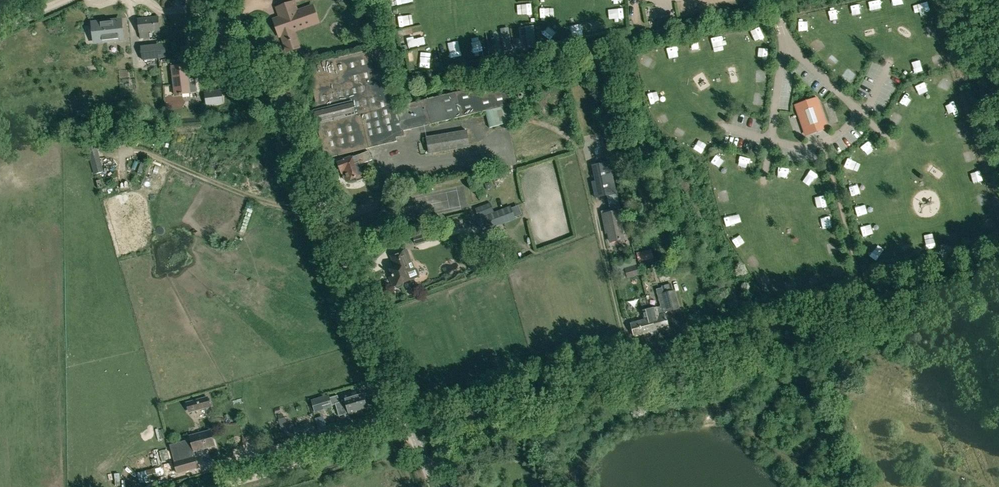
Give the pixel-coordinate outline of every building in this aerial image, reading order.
[(902,7),(901,0),(892,0),(893,8),(902,7)] [(868,3),(870,14),(880,11),(878,1),(868,3)] [(319,24),(316,17),(312,6),(296,12),(293,3),(282,7),(287,21),(277,24),(287,52),(299,48),(293,33),(319,24)] [(918,7),(922,18),(931,15),(927,4),(918,7)] [(532,6),(521,7),(522,17),(533,16),(532,6)] [(850,6),(851,15),(859,14),(858,6),(850,6)] [(654,8),(646,9),(647,21),(655,21),(654,8)] [(608,19),(623,18),(622,9),(607,9),(608,19)] [(836,10),(827,11),(827,21),(836,21),(836,10)] [(407,26),(406,16),(398,18),(399,27),(407,26)] [(160,31),(158,17),(138,19),(140,33),(141,39),(149,38),(148,32),(160,31)] [(802,30),(806,20),(800,17),(796,27),(802,30)] [(120,20),(92,22),(94,42),(122,40),(120,20)] [(528,48),(536,47),(533,26),(525,27),(528,48)] [(745,32),(749,42),(763,36),(759,26),(745,32)] [(929,42),(939,38),(933,27),(924,31),(929,42)] [(501,29),(503,51),(512,50),(509,28),(501,29)] [(815,36),(807,43),(816,52),(823,45),(815,36)] [(423,37),(413,39),(413,38),(405,39),(408,48),(424,44),(423,37)] [(452,41),(456,58),(462,56),(458,39),(452,41)] [(690,52),(700,48),(698,39),(687,43),(690,52)] [(471,46),(474,56),(483,54),(481,44),(471,46)] [(141,47),(142,59),(166,57),(165,45),(141,47)] [(664,48),(667,58),(677,56),(674,45),(664,48)] [(753,45),(751,58),(764,60),(766,47),(753,45)] [(403,132),(449,121),(485,112),(489,128),(517,121),(513,105),(507,80),(449,94),(398,107),(383,47),(306,66),(317,111),(314,111),(320,133),(318,133),(324,159),(369,149),(368,148),(397,141),(396,138),(404,136),(403,132)] [(429,67),(428,53),(417,54),(418,68),(429,67)] [(830,68),(838,64),(832,54),(825,58),(830,68)] [(932,58),(934,70),(942,69),(940,57),(932,58)] [(913,76),(922,73),(919,63),(910,65),(913,76)] [(195,77),(183,78),(182,66),(172,67),(175,95),(197,92),(195,77)] [(839,74),(848,84),(855,78),(846,68),(839,74)] [(765,69),(755,69),(755,82),(764,82),(765,69)] [(943,79),(938,87),(948,94),(953,85),(943,79)] [(914,87),(919,99),(928,96),(923,84),(914,87)] [(649,105),(659,102),(656,91),(646,94),(649,105)] [(752,93),(753,103),(763,102),(763,93),(752,93)] [(210,99),(210,107),(227,105),(226,94),(209,95),(210,99)] [(905,109),(911,99),(903,94),(897,104),(905,109)] [(795,105),(806,136),(828,128),(817,97),(795,105)] [(950,107),(952,119),(961,118),(960,106),(950,107)] [(895,127),(901,119),(893,113),(887,121),(895,127)] [(963,145),(970,142),(966,130),(959,133),(963,145)] [(467,131),(426,138),(429,155),(470,148),(467,131)] [(681,131),(672,133),(673,140),(682,138),(681,131)] [(104,172),(97,149),(113,147),(111,134),(86,137),(87,150),(94,174),(104,172)] [(691,149),(700,153),(704,143),(696,139),(691,149)] [(860,149),(867,159),(874,153),(866,144),(860,149)] [(356,178),(357,181),(364,179),(363,175),(364,175),(361,167),(363,166),(363,164),(372,160),(369,152),(338,163),(342,174),(343,174),(346,181),(356,178)] [(964,156),(969,169),(978,165),(973,153),(964,156)] [(709,163),(718,169),(723,159),(714,154),(709,163)] [(737,167),(748,168),(749,158),(738,157),(737,167)] [(617,194),(609,161),(587,167),(595,199),(617,194)] [(842,169),(856,176),(860,167),(846,161),(842,169)] [(777,168),(776,178),(786,179),(787,168),(777,168)] [(810,171),(802,183),(810,187),(817,175),(810,171)] [(979,175),(971,179),(976,190),(985,186),(979,175)] [(493,178),(482,181),(487,198),(498,195),(493,178)] [(851,201),(861,198),(858,187),(848,190),(851,201)] [(725,191),(714,195),(717,205),(729,202),(725,191)] [(479,218),(494,212),(490,203),(476,208),(479,218)] [(476,219),(481,232),(515,219),(510,206),(494,212),(479,218),(476,219)] [(643,224),(641,215),(638,216),(637,207),(632,208),(634,217),(631,217),(632,226),(643,224)] [(864,208),(854,211),(858,222),(867,220),(864,208)] [(605,234),(609,234),(610,242),(624,239),(618,212),(601,215),(605,234)] [(725,230),(735,226),(732,215),(722,218),(725,230)] [(821,221),(824,232),(832,230),(830,219),(821,221)] [(421,225),(410,228),(415,245),(438,239),(435,229),(423,233),(421,225)] [(402,240),(412,236),(409,229),(400,232),(402,240)] [(738,235),(730,241),(737,251),(746,245),(738,235)] [(639,262),(653,258),(651,249),(636,253),(639,262)] [(389,278),(393,287),(395,286),(396,288),(399,289),(402,287),(404,285),(403,283),(410,280),(418,277),(419,274),(417,269),(414,267),(407,250),(391,257),(396,268),(391,270),(393,277),(389,278)] [(639,276),(636,266),(634,258),(611,265),(615,277),(621,276),(620,273),(625,272),(627,279),(639,276)] [(672,285),(662,288),(668,311),(678,309),(672,285)] [(658,316),(656,308),(650,309),(655,331),(667,328),(667,329),(668,329),(664,314),(663,314),(663,315),(658,316)] [(642,312),(644,320),(640,321),(639,321),(638,321),(642,335),(643,335),(655,331),(650,309),(642,312)] [(349,415),(356,413),(356,411),(366,408),(363,395),(345,400),(345,401),(339,402),(338,396),(329,398),(329,396),(311,400),(314,411),(332,407),(332,406),(336,404),(339,416),(348,413),(349,415)] [(189,413),(211,407),(208,396),(186,402),(189,413)] [(283,415),(278,416),(279,420),(281,428),(286,426),(288,425),(285,418),(284,418),(283,415)] [(293,424),(289,426),(291,435),(295,434),(296,439),(312,434),(309,424),(295,428),(293,424)] [(190,437),(191,440),(194,451),(194,452),(214,446),(210,431),(190,437)] [(196,468),(191,452),(194,451),(191,440),(188,441),(188,440),(170,445),(178,473),(196,468)] [(155,468),(137,473),(140,483),(157,479),(155,468)]
